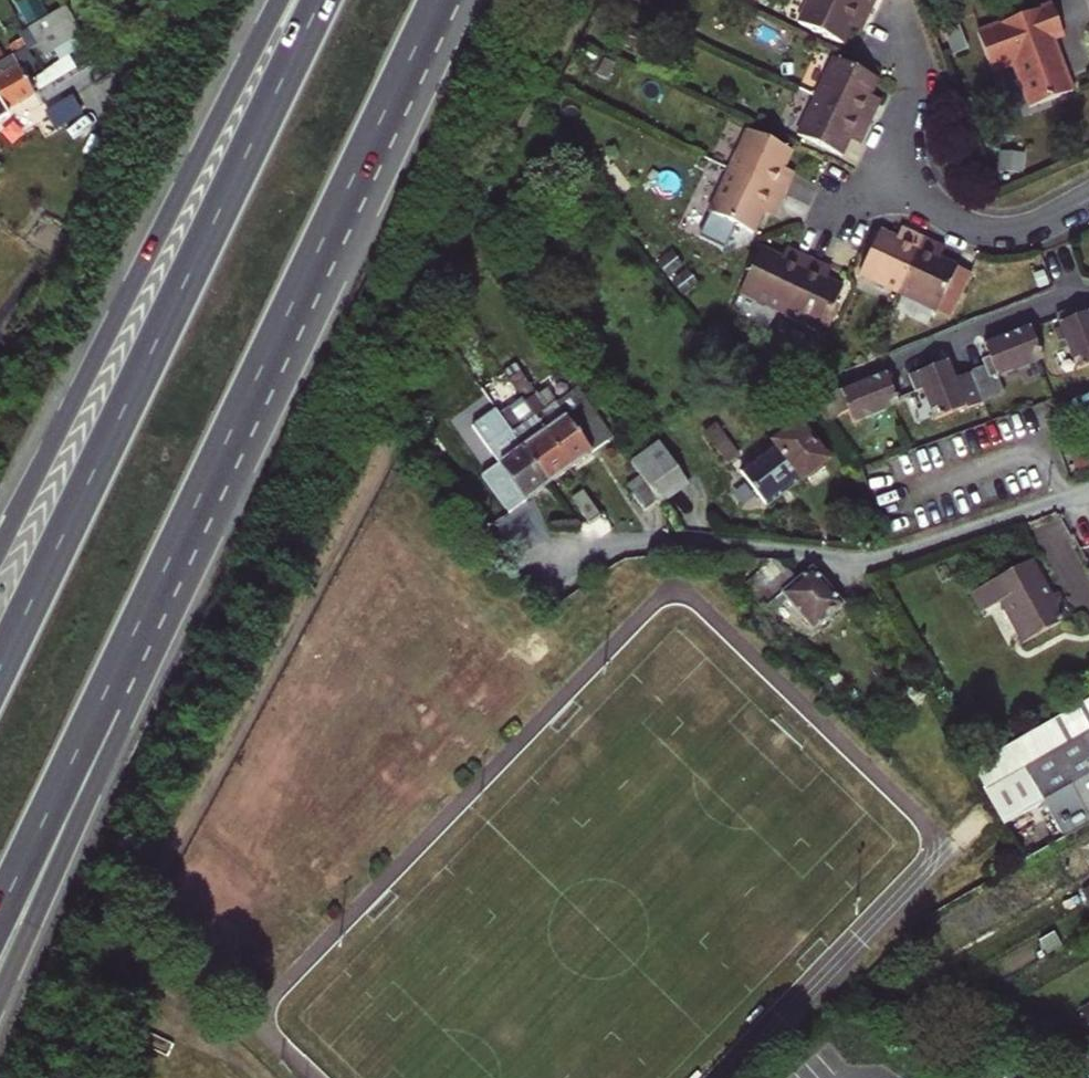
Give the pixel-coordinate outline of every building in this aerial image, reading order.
[(849,27),(853,18),(864,23),(870,9),(851,0),(808,0),(797,21),(842,43),(849,27)] [(870,9),(874,0),(851,0),(870,9)] [(1056,4),(981,31),(994,68),(1017,60),(1034,107),(1076,91),(1061,51),(1056,52),(1052,41),(1067,35),(1056,4)] [(29,28),(36,41),(43,54),(82,33),(67,7),(29,28)] [(860,31),(864,23),(853,18),(849,27),(860,31)] [(969,43),(955,48),(962,69),(977,64),(969,43)] [(816,96),(871,122),(877,109),(866,104),(870,95),(878,79),(834,58),(816,96)] [(0,76),(0,97),(7,110),(36,94),(19,65),(0,76)] [(74,86),(42,105),(57,132),(90,113),(74,86)] [(866,104),(877,109),(880,100),(870,95),(866,104)] [(871,122),(816,96),(797,134),(842,155),(849,139),(853,131),(864,136),(871,122)] [(10,115),(7,110),(0,97),(0,121),(10,115)] [(729,168),(783,195),(789,181),(779,177),(783,169),(791,151),(747,130),(729,168)] [(853,131),(849,139),(860,143),(864,136),(853,131)] [(753,232),(762,211),(766,203),(776,208),(783,195),(729,168),(708,211),(753,232)] [(779,177),(789,181),(792,173),(783,169),(779,177)] [(766,203),(762,211),(773,216),(776,208),(766,203)] [(902,227),(898,237),(905,241),(911,230),(902,227)] [(860,275),(898,292),(924,237),(911,230),(905,241),(898,237),(881,230),(860,275)] [(924,237),(898,292),(949,317),(971,272),(940,258),(932,254),(938,243),(924,237)] [(932,254),(940,258),(945,247),(938,243),(932,254)] [(761,248),(740,292),(783,313),(809,257),(796,251),(790,262),(783,259),(761,248)] [(790,262),(796,251),(788,248),(783,259),(790,262)] [(809,257),(783,313),(823,331),(843,287),(825,279),(818,276),(823,264),(809,257)] [(818,276),(825,279),(830,268),(823,264),(818,276)] [(1074,309),(1055,316),(1076,370),(1088,364),(1088,312),(1088,311),(1077,316),(1074,309)] [(983,368),(970,373),(982,403),(1002,395),(995,377),(1041,359),(1029,327),(982,345),(987,357),(980,360),(983,368)] [(874,342),(864,362),(885,353),(874,342)] [(954,380),(947,362),(907,377),(914,393),(921,390),(933,420),(982,403),(970,373),(954,380)] [(504,373),(522,398),(571,468),(592,454),(545,388),(537,394),(515,364),(504,373)] [(832,375),(801,387),(826,424),(846,410),(851,422),(897,405),(885,373),(838,391),(832,375)] [(679,381),(670,389),(677,398),(686,390),(679,381)] [(483,390),(496,409),(549,484),(571,468),(522,398),(510,408),(492,383),(483,390)] [(549,484),(496,409),(472,427),(498,463),(488,471),(515,510),(549,484)] [(719,421),(705,433),(729,464),(744,453),(719,421)] [(798,425),(742,469),(769,502),(808,471),(813,477),(824,469),(820,463),(826,459),(798,425)] [(659,442),(631,462),(642,477),(658,501),(661,504),(688,483),(659,442)] [(658,501),(642,477),(628,487),(645,510),(658,501)] [(601,514),(584,490),(572,498),(589,522),(601,514)] [(761,612),(768,618),(790,599),(815,628),(843,603),(813,568),(800,579),(779,560),(762,559),(768,568),(776,579),(769,586),(759,575),(748,583),(765,608),(761,612)] [(1033,559),(973,592),(984,611),(1002,600),(1025,642),(1074,615),(1060,590),(1053,594),(1033,559)] [(768,568),(759,575),(769,586),(776,579),(768,568)] [(1024,765),(1088,728),(1088,700),(1012,744),(1024,765)] [(1043,798),(1088,772),(1088,728),(1024,765),(1043,798)] [(1043,798),(1065,836),(1088,823),(1088,772),(1043,798)] [(1088,861),(1088,838),(1079,844),(1088,861)] [(1078,1040),(1086,1055),(1088,1053),(1088,1033),(1078,1040)]
